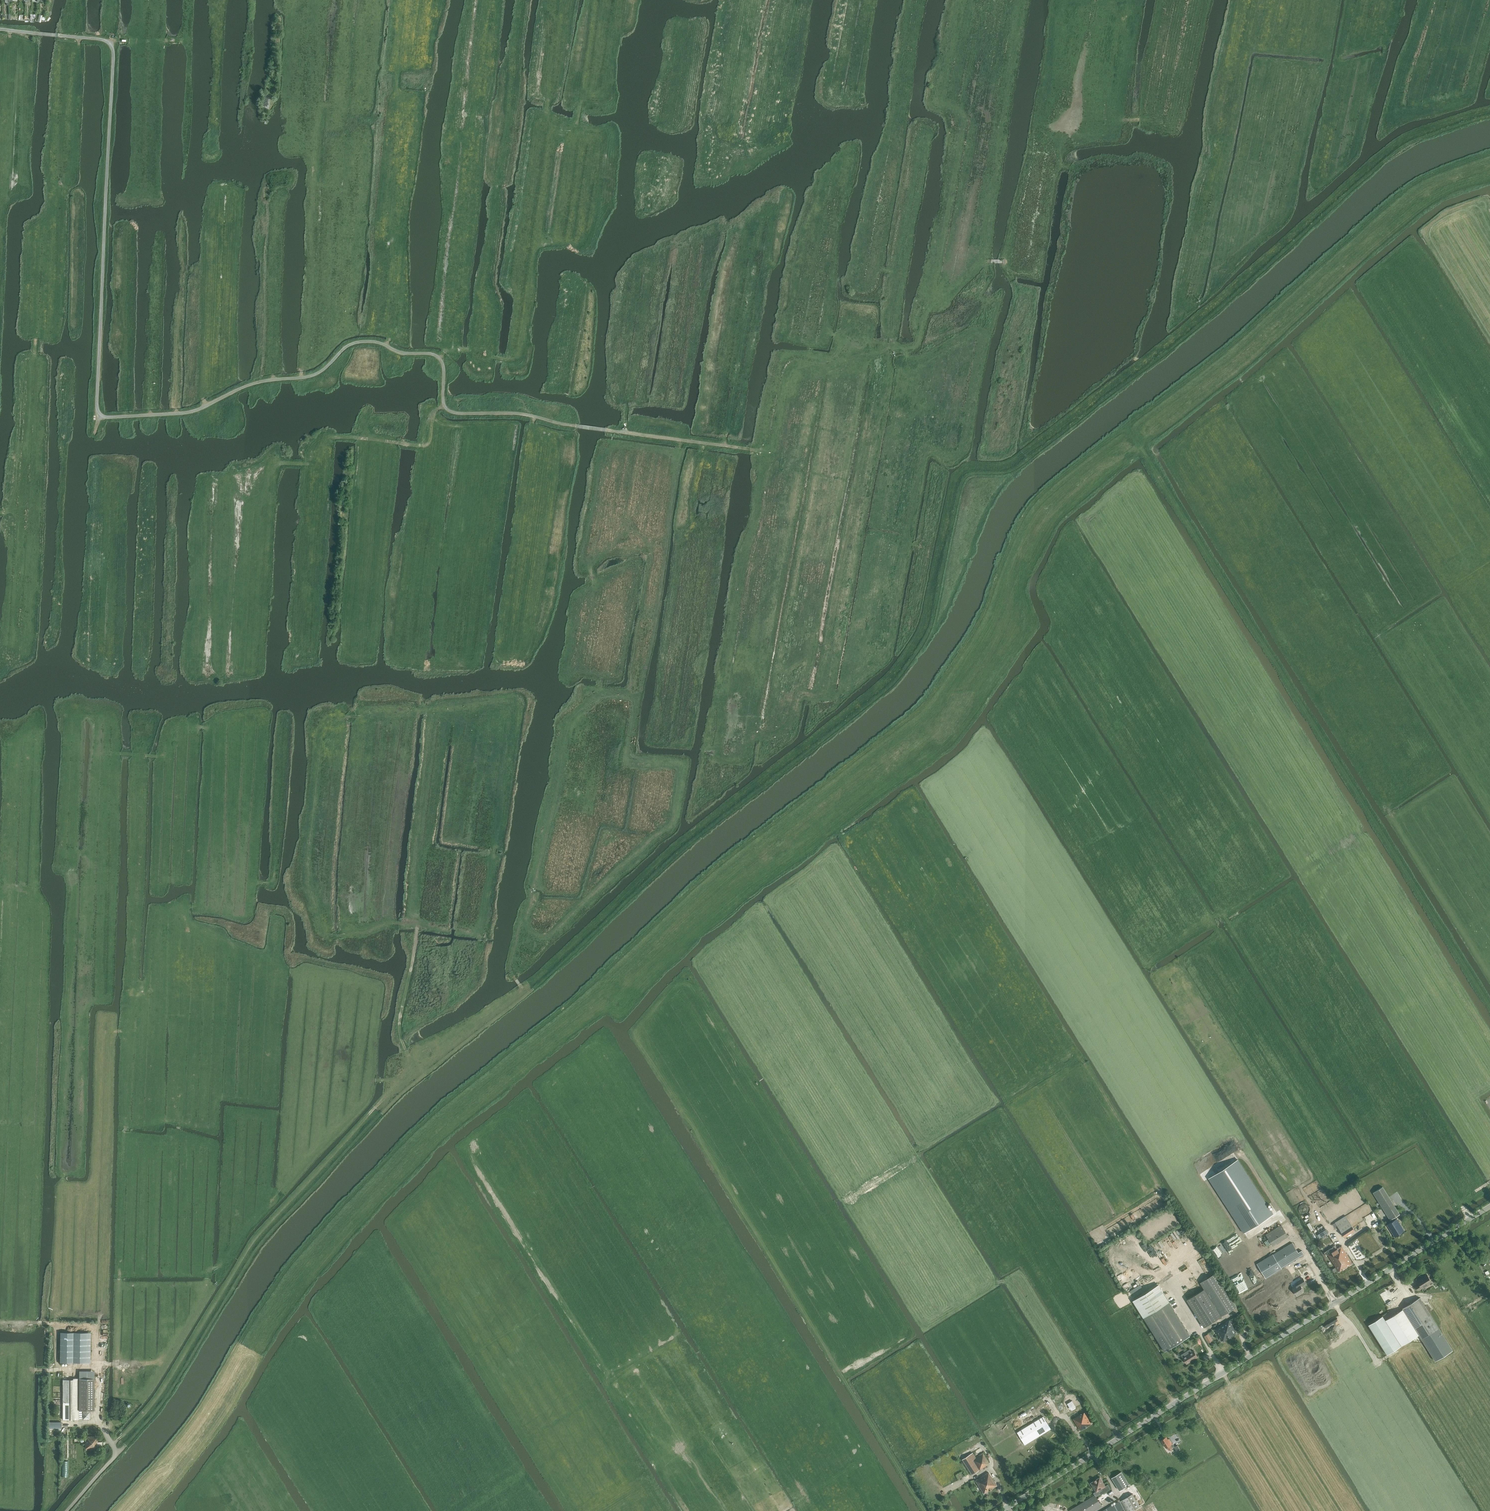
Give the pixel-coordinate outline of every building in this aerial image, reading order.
[(1239,1159),(1209,1178),(1244,1233),(1274,1214),(1239,1159)] [(1383,1187),(1373,1193),(1390,1220),(1395,1217),(1400,1214),(1383,1187)] [(1355,1230),(1346,1215),(1335,1222),(1345,1237),(1355,1230)] [(1392,1222),(1387,1225),(1395,1237),(1405,1231),(1397,1219),(1396,1220),(1395,1217),(1390,1220),(1392,1222)] [(1311,1231),(1315,1229),(1310,1221),(1306,1224),(1311,1231)] [(1266,1234),(1272,1245),(1280,1240),(1281,1241),(1289,1236),(1282,1224),(1266,1234)] [(1320,1238),(1330,1232),(1327,1228),(1318,1234),(1320,1238)] [(1310,1234),(1315,1241),(1319,1238),(1315,1231),(1310,1234)] [(1132,1240),(1135,1247),(1140,1245),(1136,1238),(1132,1240)] [(1281,1268),(1305,1254),(1303,1250),(1299,1252),(1293,1242),(1273,1254),(1257,1264),(1266,1278),(1282,1268),(1281,1268)] [(1353,1263),(1341,1245),(1328,1254),(1339,1272),(1353,1263)] [(1331,1277),(1324,1266),(1320,1269),(1326,1280),(1331,1277)] [(1205,1289),(1187,1299),(1204,1327),(1236,1307),(1215,1273),(1200,1282),(1205,1289)] [(1420,1284),(1416,1287),(1418,1290),(1424,1286),(1425,1287),(1429,1285),(1428,1284),(1432,1282),(1427,1275),(1418,1281),(1420,1284)] [(1299,1284),(1293,1287),(1297,1295),(1304,1291),(1301,1286),(1303,1284),(1304,1284),(1306,1283),(1302,1278),(1297,1281),(1299,1284)] [(1149,1290),(1134,1300),(1141,1311),(1165,1350),(1190,1335),(1159,1284),(1155,1287),(1153,1285),(1148,1289),(1149,1290)] [(1383,1316),(1369,1325),(1387,1354),(1419,1334),(1437,1362),(1453,1351),(1420,1297),(1403,1308),(1403,1309),(1385,1320),(1383,1316)] [(1229,1320),(1215,1329),(1220,1337),(1220,1338),(1221,1340),(1222,1340),(1222,1341),(1237,1333),(1236,1332),(1237,1331),(1235,1329),(1234,1329),(1229,1320)] [(61,1332),(60,1362),(90,1362),(90,1332),(61,1332)] [(1184,1353),(1181,1354),(1183,1357),(1187,1364),(1198,1357),(1194,1350),(1192,1351),(1190,1349),(1184,1353)] [(79,1379),(78,1379),(62,1379),(63,1419),(79,1419),(79,1410),(94,1410),(95,1379),(79,1378),(79,1379)] [(1049,1394),(1043,1398),(1045,1401),(1047,1400),(1052,1407),(1056,1405),(1049,1394)] [(1067,1403),(1071,1410),(1076,1407),(1072,1400),(1067,1403)] [(1081,1414),(1074,1419),(1081,1430),(1092,1423),(1085,1412),(1081,1415),(1081,1414)] [(1043,1416),(1017,1432),(1025,1445),(1051,1428),(1043,1416)] [(86,1436),(86,1448),(98,1448),(98,1446),(102,1446),(102,1441),(98,1441),(98,1436),(86,1436)] [(1173,1448),(1171,1444),(1173,1444),(1169,1438),(1168,1439),(1166,1436),(1161,1440),(1166,1448),(1167,1447),(1169,1450),(1173,1448)] [(972,1475),(979,1470),(973,1460),(976,1458),(976,1457),(973,1452),(962,1459),(972,1475)] [(973,1460),(979,1470),(989,1463),(982,1453),(976,1457),(976,1458),(973,1460)] [(989,1472),(975,1480),(984,1494),(997,1485),(989,1472)] [(1117,1474),(1112,1477),(1120,1490),(1129,1484),(1121,1472),(1117,1474)] [(1100,1477),(1091,1483),(1096,1491),(1094,1493),(1095,1495),(1096,1496),(1100,1494),(1101,1493),(1099,1491),(1102,1489),(1104,1493),(1111,1489),(1108,1484),(1105,1486),(1100,1477)] [(1132,1494),(1120,1501),(1127,1510),(1132,1510),(1140,1506),(1132,1494)] [(1095,1495),(1070,1510),(1094,1510),(1102,1506),(1095,1495)] [(1120,1500),(1103,1510),(1126,1510),(1120,1500)]
